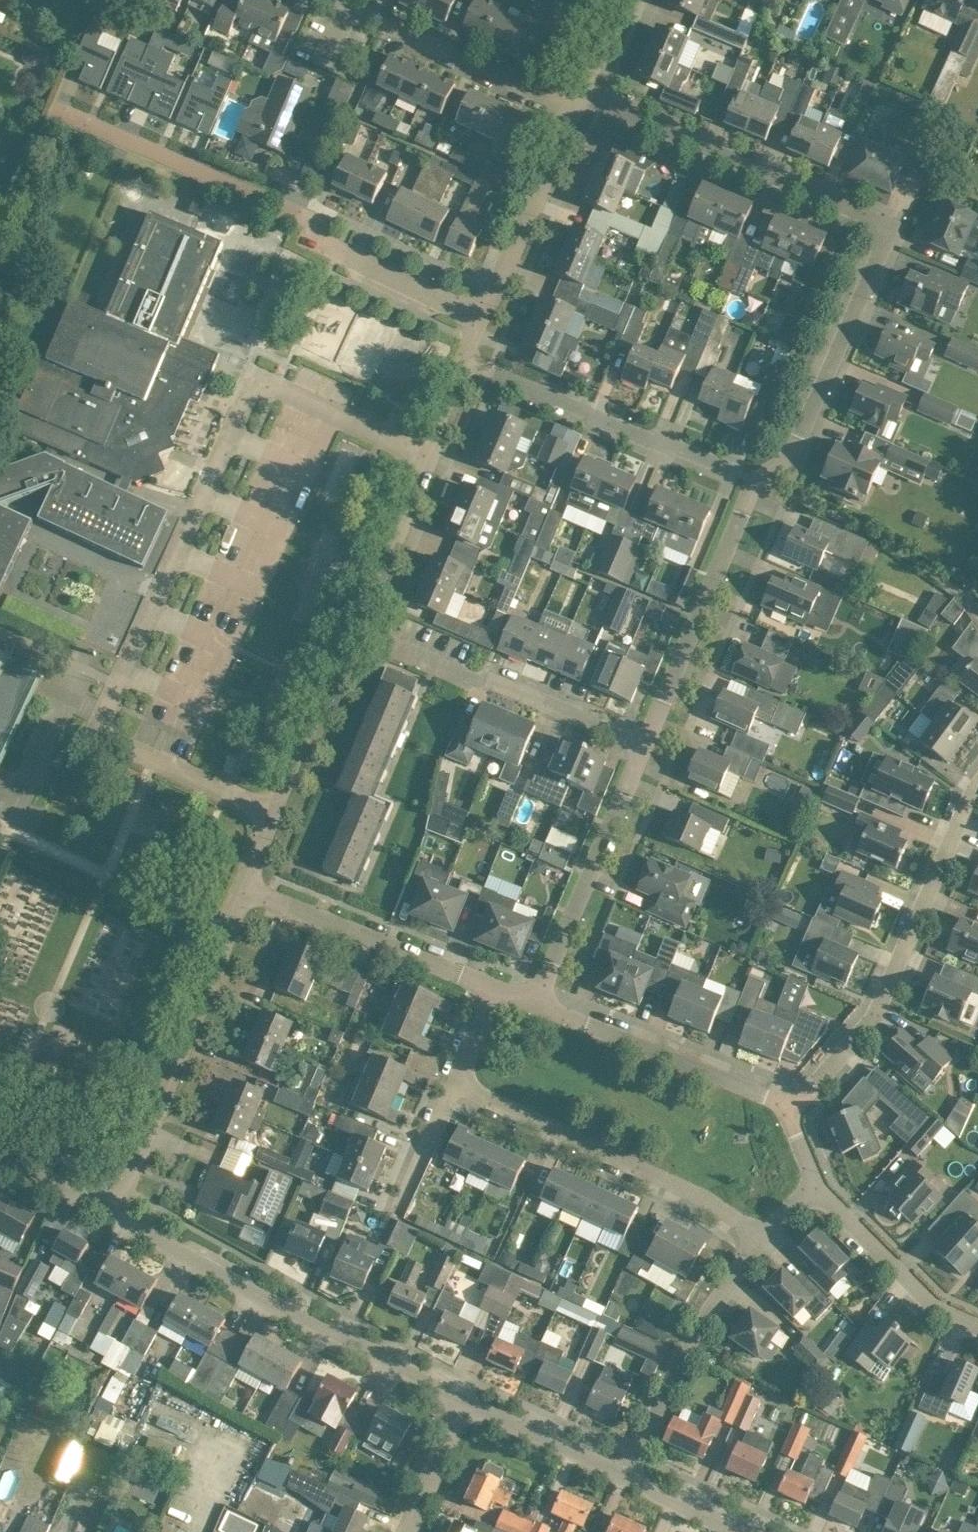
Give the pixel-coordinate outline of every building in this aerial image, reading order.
[(155,3),(177,13),(183,0),(157,0),(155,3)] [(193,0),(190,7),(210,16),(218,0),(192,0),(193,0)] [(255,33),(270,0),(244,0),(240,8),(225,1),(217,20),(214,27),(229,35),(234,24),(255,33)] [(255,33),(266,38),(261,49),(282,58),(294,33),(283,28),(292,10),(271,0),(270,0),(255,33)] [(430,0),(403,0),(401,4),(423,15),(430,0)] [(423,15),(446,25),(457,0),(430,0),(423,15)] [(482,36),(496,6),(499,7),(503,0),(477,0),(464,28),(482,36)] [(669,4),(687,13),(698,17),(705,0),(671,0),(669,4)] [(904,13),(910,0),(876,0),(904,13)] [(925,9),(964,27),(953,50),(928,106),(941,111),(968,57),(975,41),(977,37),(977,35),(977,16),(962,8),(966,0),(929,0),(925,9)] [(483,42),(497,49),(511,18),(498,12),(500,8),(499,7),(496,6),(482,36),(485,38),(483,42)] [(123,13),(118,23),(130,29),(135,19),(123,13)] [(497,49),(514,56),(531,19),(523,15),(519,22),(511,18),(497,49)] [(514,56),(528,63),(544,27),(542,26),(543,24),(531,19),(514,56)] [(700,32),(736,47),(744,50),(749,38),(705,20),(700,32)] [(92,22),(76,59),(87,64),(80,81),(101,90),(117,54),(98,46),(106,27),(92,22)] [(544,27),(528,63),(542,69),(544,65),(550,68),(565,36),(544,27)] [(659,28),(649,52),(678,64),(688,41),(659,28)] [(201,46),(208,49),(212,39),(206,36),(201,46)] [(123,57),(108,93),(129,102),(136,85),(146,90),(163,52),(150,46),(142,65),(123,57)] [(40,63),(43,57),(40,52),(30,48),(25,50),(23,56),(26,62),(35,65),(40,63)] [(787,62),(799,66),(804,54),(793,49),(787,62)] [(163,52),(146,90),(157,94),(149,111),(171,120),(186,84),(168,76),(175,57),(163,52)] [(678,64),(649,52),(639,76),(666,88),(660,101),(695,116),(701,101),(679,92),(683,82),(686,80),(691,70),(678,64)] [(378,86),(399,96),(413,66),(392,56),(378,86)] [(725,124),(746,133),(759,100),(765,89),(745,80),(753,62),(740,56),(735,70),(728,85),(723,98),(734,103),(725,124)] [(226,58),(221,70),(232,75),(237,63),(226,58)] [(268,60),(264,71),(275,76),(280,65),(268,60)] [(290,60),(284,73),(303,81),(308,68),(291,60),(290,60)] [(719,64),(713,78),(728,85),(735,70),(719,64)] [(399,96),(420,106),(434,75),(413,66),(399,96)] [(845,72),(832,66),(826,79),(840,85),(845,72)] [(434,75),(420,106),(442,116),(456,85),(434,75)] [(194,83),(177,123),(198,132),(206,115),(217,120),(233,82),(219,76),(213,91),(194,83)] [(280,79),(270,101),(262,98),(252,102),(249,109),(246,111),(238,131),(254,138),(254,140),(265,145),(284,153),(310,92),(280,79)] [(759,100),(746,133),(766,141),(774,123),(780,109),(778,108),(780,104),(793,110),(801,85),(788,79),(783,90),(767,84),(765,89),(759,100)] [(350,96),(353,88),(337,80),(333,90),(325,107),(332,117),(339,121),(339,120),(349,97),(350,96)] [(816,91),(801,85),(793,110),(806,115),(816,91)] [(902,111),(907,98),(889,91),(884,104),(902,111)] [(457,123),(477,132),(491,102),(471,92),(457,123)] [(493,146),(494,147),(511,111),(491,102),(477,132),(496,141),(493,146)] [(796,132),(788,150),(809,159),(822,126),(827,115),(809,107),(806,115),(804,119),(802,118),(796,132)] [(822,126),(809,159),(829,168),(837,149),(843,135),(854,140),(861,122),(829,110),(827,115),(822,126)] [(372,123),(385,129),(390,117),(377,111),(372,123)] [(511,111),(494,147),(515,156),(529,125),(523,122),(525,118),(511,111)] [(390,117),(385,129),(396,134),(397,132),(407,137),(411,127),(390,117)] [(871,129),(850,177),(871,185),(885,152),(892,137),(871,129)] [(349,130),(344,141),(354,145),(359,134),(349,130)] [(416,143),(428,148),(433,137),(421,132),(416,143)] [(885,152),(871,185),(892,194),(900,174),(910,178),(922,150),(892,137),(885,152)] [(614,156),(632,162),(638,143),(619,138),(614,156)] [(436,151),(461,163),(466,153),(456,148),(455,149),(441,142),(436,151)] [(466,153),(461,163),(473,169),(479,159),(472,156),(473,153),(471,152),(474,145),(471,143),(466,153)] [(389,163),(400,168),(405,156),(395,151),(389,163)] [(333,186),(353,195),(367,165),(347,155),(333,186)] [(606,155),(596,179),(624,191),(637,196),(647,174),(634,168),(634,167),(606,155)] [(387,220),(411,231),(440,168),(427,162),(412,194),(402,189),(387,220)] [(440,168),(411,231),(435,243),(449,211),(439,206),(454,174),(457,168),(443,162),(440,168)] [(482,172),(496,179),(500,169),(486,162),(482,172)] [(367,165),(353,195),(373,205),(388,174),(367,165)] [(610,227),(640,240),(662,250),(669,234),(678,213),(662,207),(652,230),(615,214),(624,191),(596,179),(586,202),(615,215),(610,227)] [(475,182),(454,227),(445,245),(470,257),(485,225),(474,220),(489,188),(475,182)] [(704,253),(709,241),(728,196),(704,185),(683,235),(696,240),(691,248),(704,253)] [(668,187),(662,202),(676,209),(683,193),(668,187)] [(725,272),(737,277),(743,265),(754,239),(742,233),(745,224),(753,206),(728,196),(709,241),(723,247),(724,255),(730,261),(725,272)] [(928,243),(946,251),(958,256),(963,246),(976,216),(943,202),(932,227),(935,228),(928,243)] [(0,203),(0,222),(1,223),(8,207),(0,203)] [(109,313),(107,316),(154,336),(159,324),(174,330),(169,342),(179,347),(183,338),(223,244),(194,232),(151,214),(113,302),(109,313)] [(770,235),(756,266),(769,272),(776,255),(788,260),(802,227),(777,216),(770,235)] [(575,226),(565,250),(594,262),(604,239),(575,226)] [(802,227),(788,260),(800,265),(793,282),(799,284),(818,292),(832,257),(828,265),(817,260),(827,237),(802,227)] [(669,234),(662,250),(657,260),(670,266),(681,239),(669,234)] [(657,262),(657,260),(662,250),(640,240),(635,253),(645,257),(657,262)] [(565,250),(555,274),(596,291),(606,269),(594,264),(594,262),(565,250)] [(670,266),(657,260),(657,262),(649,280),(662,286),(670,266)] [(977,283),(977,263),(970,260),(963,276),(977,283)] [(743,265),(737,277),(731,292),(743,297),(755,270),(743,265)] [(928,282),(923,280),(911,275),(905,289),(899,292),(901,298),(899,303),(905,306),(907,311),(913,310),(938,320),(945,306),(957,311),(969,285),(933,270),(928,282)] [(600,293),(595,306),(630,320),(635,307),(600,293)] [(545,298),(535,322),(564,334),(573,313),(625,334),(630,320),(595,306),(579,299),(574,310),(545,298)] [(21,412),(14,431),(137,483),(166,471),(159,455),(175,448),(171,438),(175,436),(190,400),(196,387),(205,390),(211,377),(211,375),(213,372),(216,365),(217,365),(221,354),(183,338),(179,347),(169,342),(174,330),(159,324),(154,336),(107,316),(72,301),(67,313),(47,359),(41,357),(18,411),(21,412)] [(645,389),(650,380),(649,379),(663,347),(662,346),(658,356),(637,347),(646,325),(643,323),(647,312),(635,307),(630,320),(625,334),(621,343),(620,346),(634,352),(622,380),(645,389)] [(681,369),(695,375),(719,316),(705,309),(689,346),(667,337),(663,347),(649,379),(650,380),(672,389),(681,369)] [(700,401),(722,410),(723,410),(737,377),(714,368),(721,351),(718,350),(730,320),(719,316),(695,375),(708,380),(700,401)] [(523,361),(523,362),(562,378),(563,376),(568,363),(565,362),(570,351),(560,346),(564,334),(535,322),(525,346),(529,348),(523,361)] [(890,366),(909,374),(915,358),(920,360),(922,356),(929,359),(935,345),(913,336),(912,340),(887,329),(882,341),(879,343),(880,346),(876,355),(892,362),(890,366)] [(946,355),(977,370),(977,352),(952,340),(946,355)] [(723,410),(722,410),(718,420),(742,430),(755,396),(759,394),(771,399),(791,351),(779,346),(762,387),(737,377),(723,410)] [(864,421),(881,428),(887,417),(896,421),(907,398),(879,385),(876,392),(863,386),(851,411),(866,417),(864,421)] [(926,394),(919,410),(950,424),(957,407),(926,394)] [(957,424),(969,430),(975,416),(963,410),(957,424)] [(496,414),(486,438),(514,450),(520,437),(533,442),(538,432),(525,427),(496,414)] [(538,460),(558,468),(565,471),(580,433),(555,423),(549,436),(538,460)] [(514,450),(486,438),(476,462),(504,474),(508,466),(518,470),(524,467),(529,456),(514,450)] [(880,457),(868,452),(850,444),(848,449),(837,444),(823,477),(833,482),(831,488),(864,502),(881,464),(878,462),(880,457)] [(923,476),(924,475),(937,481),(944,468),(892,445),(886,460),(923,476)] [(54,486),(39,520),(143,568),(169,513),(66,466),(67,464),(46,455),(0,472),(0,506),(54,486)] [(598,459),(596,463),(586,459),(578,478),(567,505),(577,509),(592,516),(599,500),(611,470),(613,466),(598,459)] [(511,477),(507,489),(515,492),(531,499),(552,507),(567,472),(558,469),(547,492),(536,487),(511,477)] [(599,500),(592,516),(618,527),(637,481),(611,470),(599,500)] [(499,528),(515,492),(507,489),(500,486),(495,497),(467,485),(456,509),(485,521),(499,528)] [(660,526),(672,531),(685,501),(659,490),(640,536),(650,540),(653,541),(660,526)] [(526,532),(523,538),(536,543),(551,509),(552,507),(531,499),(527,511),(537,515),(530,533),(526,532)] [(685,501),(672,531),(666,546),(682,553),(691,557),(710,511),(685,501)] [(33,522),(0,506),(0,593),(33,522)] [(491,548),(499,528),(485,521),(456,509),(446,533),(487,550),(491,548)] [(536,543),(535,547),(548,552),(549,552),(565,515),(551,509),(536,543)] [(917,511),(912,523),(924,529),(929,517),(917,511)] [(784,555),(818,570),(826,551),(858,565),(868,542),(856,536),(826,523),(819,537),(796,527),(784,555)] [(588,568),(609,577),(624,541),(611,536),(602,557),(594,554),(588,568)] [(518,558),(511,574),(522,578),(535,547),(536,543),(523,538),(521,537),(515,551),(518,558)] [(624,541),(609,577),(623,583),(638,547),(624,541)] [(436,558),(426,581),(454,593),(463,596),(473,573),(464,570),(436,558)] [(550,569),(562,574),(565,566),(554,561),(550,569)] [(565,566),(562,574),(574,579),(577,571),(565,566)] [(670,603),(684,608),(698,572),(685,567),(670,603)] [(522,578),(511,574),(502,571),(497,583),(507,587),(500,603),(510,607),(522,578)] [(636,582),(645,586),(649,577),(640,573),(636,582)] [(788,616),(806,624),(817,629),(832,593),(789,575),(784,585),(773,580),(762,605),(774,610),(771,617),(785,623),(788,616)] [(454,593),(426,581),(416,604),(438,613),(434,625),(493,650),(498,637),(488,633),(445,615),(454,593)] [(604,592),(616,597),(619,588),(608,583),(604,592)] [(619,588),(616,597),(603,626),(620,633),(636,595),(619,588)] [(938,594),(934,601),(945,607),(949,601),(938,594)] [(955,598),(941,615),(954,625),(965,611),(955,598)] [(647,613),(661,619),(666,609),(652,602),(647,613)] [(497,611),(488,633),(498,637),(507,615),(497,611)] [(498,650),(525,662),(541,624),(540,623),(539,626),(513,615),(506,632),(498,650)] [(903,620),(890,651),(906,658),(928,631),(903,620)] [(973,621),(952,649),(973,665),(960,682),(977,696),(977,627),(973,621)] [(528,659),(553,670),(568,635),(541,624),(525,662),(527,662),(528,659)] [(663,630),(659,642),(667,645),(672,633),(663,630)] [(733,672),(752,680),(770,688),(781,661),(784,662),(794,640),(788,638),(770,630),(761,651),(745,644),(733,672)] [(568,635),(553,670),(580,682),(588,663),(595,646),(568,635)] [(4,753),(5,754),(6,753),(4,752),(11,737),(13,738),(13,737),(11,736),(18,721),(20,722),(21,721),(19,720),(26,706),(28,706),(28,705),(26,705),(33,690),(35,690),(36,689),(34,689),(34,687),(29,685),(34,674),(42,678),(44,674),(42,673),(41,676),(23,668),(24,665),(23,664),(22,667),(17,665),(18,662),(9,658),(15,646),(0,639),(0,761),(4,753)] [(611,695),(625,661),(630,650),(610,642),(591,686),(611,695)] [(625,661),(611,695),(631,703),(641,681),(652,686),(665,654),(653,650),(652,650),(649,657),(641,654),(636,666),(625,661)] [(906,658),(894,673),(908,683),(920,668),(906,658)] [(377,797),(411,716),(418,698),(412,695),(418,680),(388,667),(381,683),(383,684),(338,789),(356,797),(324,871),(359,886),(368,867),(394,804),(377,797)] [(867,672),(860,689),(875,696),(884,686),(888,681),(867,672)] [(888,681),(884,686),(898,696),(908,683),(894,673),(888,681)] [(942,685),(921,713),(962,744),(976,724),(951,706),(958,697),(942,685)] [(781,702),(773,699),(755,691),(749,704),(725,693),(713,718),(732,726),(748,733),(755,716),(771,723),(792,732),(797,735),(806,714),(801,712),(781,702)] [(872,700),(861,714),(875,724),(887,710),(872,700)] [(476,749),(493,756),(511,713),(495,706),(493,709),(484,705),(476,723),(463,718),(447,756),(469,766),(476,749)] [(511,713),(493,756),(508,763),(501,779),(514,785),(522,767),(519,766),(528,745),(536,727),(526,723),(528,719),(511,713)] [(861,713),(845,734),(860,745),(875,724),(861,714),(861,713)] [(962,744),(921,713),(908,731),(922,741),(921,743),(948,763),(962,744)] [(569,784),(570,785),(586,748),(564,739),(554,761),(543,756),(533,782),(555,791),(561,776),(570,780),(569,784)] [(687,779),(718,793),(732,798),(741,778),(743,779),(747,770),(752,757),(747,755),(728,747),(723,760),(700,750),(687,779)] [(586,748),(570,785),(585,791),(581,800),(578,808),(596,816),(608,789),(597,785),(607,761),(586,752),(588,749),(586,748)] [(909,806),(921,811),(922,811),(934,782),(918,775),(920,771),(888,758),(875,788),(866,785),(863,791),(860,799),(903,817),(909,806)] [(818,800),(822,802),(853,815),(860,799),(850,794),(836,789),(830,785),(829,787),(824,784),(818,800)] [(803,786),(797,801),(807,806),(814,791),(803,786)] [(437,787),(435,801),(445,803),(448,789),(437,787)] [(853,787),(850,794),(860,799),(863,791),(853,787)] [(498,816),(512,822),(521,797),(508,792),(498,816)] [(676,812),(672,821),(669,820),(664,832),(666,834),(665,837),(699,852),(710,828),(723,834),(729,819),(719,815),(701,807),(695,820),(676,812)] [(858,852),(878,861),(897,869),(908,844),(898,840),(902,832),(880,822),(861,814),(855,827),(867,832),(858,852)] [(810,817),(799,842),(814,848),(825,823),(810,817)] [(434,821),(431,828),(444,833),(447,826),(434,821)] [(535,839),(530,850),(541,855),(546,844),(535,839)] [(572,854),(546,843),(546,844),(541,855),(539,859),(547,862),(547,863),(565,870),(572,854)] [(782,852),(771,849),(768,861),(780,863),(782,852)] [(826,854),(821,869),(835,875),(840,860),(826,854)] [(545,870),(547,863),(547,862),(539,859),(535,858),(530,870),(538,873),(545,870)] [(642,881),(639,889),(642,891),(655,897),(649,911),(667,919),(685,927),(696,903),(700,906),(711,882),(692,873),(691,877),(670,868),(651,860),(650,864),(646,865),(642,874),(644,877),(642,881)] [(432,923),(445,889),(452,873),(421,861),(410,891),(419,895),(411,915),(432,923)] [(836,914),(852,921),(870,929),(882,903),(874,900),(879,889),(843,873),(834,893),(843,897),(836,914)] [(977,895),(977,873),(970,891),(977,895)] [(469,891),(481,896),(485,888),(463,879),(458,893),(445,889),(432,923),(453,931),(469,891)] [(481,896),(474,914),(487,919),(478,941),(499,950),(512,915),(517,904),(504,899),(496,896),(497,893),(485,888),(481,896)] [(512,915),(499,950),(520,958),(528,939),(542,944),(556,911),(548,908),(543,920),(536,917),(537,912),(517,904),(512,915)] [(776,904),(772,921),(801,928),(805,911),(776,904)] [(819,957),(811,974),(830,981),(831,978),(846,984),(859,955),(831,943),(838,928),(813,917),(800,948),(819,957)] [(962,920),(959,926),(956,925),(949,941),(952,942),(949,949),(965,955),(963,958),(975,963),(977,961),(977,927),(962,920)] [(606,934),(595,960),(607,965),(598,989),(619,997),(632,963),(636,952),(639,947),(638,947),(642,936),(620,927),(616,938),(606,934)] [(663,936),(656,958),(674,964),(681,942),(663,936)] [(736,951),(747,956),(751,945),(740,941),(736,951)] [(284,966),(315,979),(351,993),(360,997),(369,974),(352,968),(347,980),(319,969),(325,956),(293,943),(284,966)] [(766,952),(762,948),(756,948),(752,952),(752,958),(757,962),(762,962),(766,958),(766,952)] [(632,963),(619,997),(640,1005),(647,987),(648,983),(663,988),(667,978),(672,966),(636,952),(632,963)] [(667,978),(663,988),(678,995),(677,998),(669,1017),(689,1025),(708,979),(690,972),(672,965),(672,966),(667,978)] [(305,1002),(315,979),(284,966),(274,989),(305,1002)] [(958,969),(957,970),(960,972),(955,985),(936,977),(923,1007),(932,1011),(931,1014),(948,1021),(950,1018),(959,1022),(967,1001),(977,1006),(977,978),(958,969)] [(738,1006),(734,1015),(749,1021),(747,1027),(740,1045),(760,1053),(773,1019),(755,1011),(766,983),(750,977),(743,993),(738,1006)] [(708,979),(689,1025),(709,1033),(723,1000),(738,1006),(743,993),(708,979)] [(401,993),(395,1008),(428,1022),(434,1007),(448,1013),(453,1003),(437,997),(405,983),(405,984),(399,981),(395,991),(401,993)] [(351,993),(346,1004),(355,1008),(360,997),(351,993)] [(773,1019),(760,1053),(780,1061),(789,1039),(812,1048),(825,1034),(830,1021),(800,1009),(797,1015),(778,1007),(773,1019)] [(428,1022),(395,1008),(389,1023),(382,1020),(378,1030),(384,1033),(432,1053),(436,1043),(422,1037),(428,1022)] [(264,1012),(254,1036),(282,1048),(292,1024),(264,1012)] [(334,1029),(329,1041),(339,1046),(345,1034),(334,1029)] [(889,1049),(885,1054),(899,1066),(896,1069),(910,1081),(923,1093),(933,1082),(953,1059),(944,1051),(929,1038),(920,1048),(903,1033),(899,1037),(894,1038),(889,1044),(889,1049)] [(254,1036),(244,1060),(262,1068),(272,1072),(282,1076),(291,1054),(281,1050),(282,1048),(254,1036)] [(369,1052),(358,1077),(397,1094),(404,1080),(418,1086),(423,1075),(369,1052)] [(311,1067),(307,1078),(321,1084),(325,1073),(311,1067)] [(262,1068),(260,1074),(269,1078),(272,1072),(262,1068)] [(397,1094),(358,1077),(348,1102),(354,1105),(383,1118),(401,1125),(406,1115),(391,1109),(397,1094)] [(861,1113),(880,1091),(864,1078),(843,1103),(847,1114),(829,1122),(830,1124),(826,1129),(830,1140),(837,1141),(842,1153),(857,1147),(863,1161),(878,1155),(861,1113)] [(235,1081),(225,1105),(253,1117),(261,1120),(265,1110),(257,1106),(263,1093),(235,1081)] [(912,1137),(913,1137),(932,1115),(893,1082),(882,1095),(920,1127),(912,1137)] [(309,1087),(305,1098),(315,1103),(320,1091),(309,1087)] [(305,1098),(300,1110),(310,1114),(315,1103),(305,1098)] [(253,1117),(225,1105),(215,1129),(243,1140),(253,1117)] [(952,1112),(943,1125),(945,1126),(958,1139),(966,1121),(952,1112)] [(339,1142),(335,1152),(382,1171),(386,1163),(381,1161),(387,1147),(374,1142),(379,1129),(361,1121),(342,1113),(336,1127),(349,1133),(344,1144),(339,1142)] [(932,1115),(913,1137),(906,1146),(918,1157),(945,1126),(943,1125),(932,1115)] [(444,1160),(467,1170),(481,1141),(467,1135),(469,1130),(460,1126),(444,1160)] [(300,1137),(291,1159),(306,1165),(315,1143),(300,1137)] [(467,1170),(489,1181),(503,1151),(481,1141),(467,1170)] [(256,1158),(286,1171),(291,1159),(276,1153),(261,1147),(256,1158)] [(503,1151),(489,1181),(512,1191),(526,1162),(503,1151)] [(382,1171),(335,1152),(326,1174),(338,1178),(350,1183),(368,1191),(373,1180),(378,1182),(382,1171)] [(291,1159),(286,1171),(299,1176),(311,1182),(315,1173),(304,1168),(306,1165),(291,1159)] [(891,1188),(897,1194),(888,1203),(912,1224),(921,1213),(924,1215),(941,1196),(927,1184),(932,1178),(914,1162),(891,1188)] [(242,1177),(231,1172),(213,1164),(196,1203),(269,1234),(277,1216),(291,1182),(249,1165),(242,1177)] [(541,1199),(562,1208),(576,1179),(554,1169),(541,1199)] [(562,1208),(583,1218),(596,1188),(576,1179),(562,1208)] [(583,1218),(604,1227),(617,1198),(596,1188),(583,1218)] [(964,1190),(942,1215),(953,1225),(933,1248),(949,1263),(947,1265),(957,1274),(959,1272),(963,1275),(977,1259),(977,1256),(977,1255),(977,1202),(964,1190)] [(299,1223),(295,1233),(287,1251),(314,1263),(326,1236),(339,1242),(349,1217),(349,1216),(355,1202),(329,1192),(319,1216),(315,1214),(309,1228),(299,1223)] [(4,1236),(5,1234),(20,1242),(36,1214),(0,1195),(0,1234),(4,1236)] [(617,1198),(604,1227),(625,1237),(639,1208),(617,1198)] [(446,1228),(419,1216),(415,1224),(442,1236),(446,1228)] [(407,1226),(399,1222),(391,1219),(381,1243),(396,1250),(399,1244),(407,1226)] [(634,1257),(627,1268),(638,1275),(641,1269),(649,1273),(655,1262),(666,1269),(687,1233),(668,1222),(666,1226),(654,1245),(644,1239),(643,1241),(634,1257)] [(76,1299),(81,1289),(91,1270),(78,1263),(89,1244),(65,1230),(54,1250),(57,1251),(51,1261),(71,1273),(61,1291),(76,1299)] [(811,1276),(829,1293),(845,1276),(840,1270),(848,1262),(818,1231),(801,1249),(820,1267),(811,1276)] [(449,1239),(462,1246),(465,1238),(453,1232),(449,1239)] [(465,1238),(462,1246),(475,1252),(481,1238),(469,1232),(465,1238)] [(687,1233),(666,1269),(678,1275),(672,1286),(679,1290),(676,1295),(687,1302),(703,1274),(693,1267),(706,1244),(687,1233)] [(367,1241),(364,1246),(349,1240),(333,1277),(363,1289),(374,1262),(380,1247),(367,1241)] [(441,1255),(428,1284),(443,1290),(445,1285),(456,1261),(461,1251),(448,1245),(443,1255),(441,1255)] [(501,1262),(513,1267),(517,1258),(505,1253),(501,1262)] [(96,1284),(119,1297),(134,1269),(112,1257),(96,1284)] [(1,1323),(24,1269),(5,1261),(0,1258),(0,1322),(1,1323)] [(36,1260),(17,1293),(32,1299),(49,1268),(36,1260)] [(411,1260),(408,1266),(400,1284),(400,1283),(398,1287),(390,1305),(417,1318),(426,1299),(427,1296),(412,1289),(421,1272),(423,1266),(411,1260)] [(481,1309),(493,1315),(512,1274),(489,1264),(484,1275),(495,1280),(481,1309)] [(518,1272),(532,1278),(535,1270),(521,1264),(518,1272)] [(134,1269),(119,1297),(142,1310),(157,1282),(134,1269)] [(535,1270),(532,1278),(544,1283),(548,1276),(535,1270)] [(804,1308),(816,1320),(833,1303),(811,1281),(803,1290),(783,1270),(764,1288),(794,1318),(804,1308)] [(512,1274),(493,1315),(506,1321),(519,1292),(540,1301),(546,1290),(512,1274)] [(443,1290),(434,1310),(446,1315),(438,1333),(465,1346),(473,1327),(474,1326),(459,1319),(467,1302),(456,1297),(454,1290),(445,1285),(443,1290)] [(562,1298),(571,1302),(575,1294),(561,1287),(557,1295),(562,1298)] [(81,1289),(76,1299),(68,1313),(78,1319),(86,1324),(97,1303),(91,1295),(81,1289)] [(549,1291),(546,1290),(540,1301),(539,1305),(555,1313),(561,1299),(562,1298),(557,1295),(549,1291)] [(32,1299),(17,1293),(18,1294),(10,1315),(27,1326),(40,1304),(32,1299)] [(571,1302),(575,1304),(583,1308),(587,1299),(575,1294),(571,1302)] [(165,1322),(188,1335),(203,1307),(181,1295),(165,1322)] [(595,1362),(608,1334),(613,1321),(609,1320),(602,1316),(599,1315),(583,1308),(575,1304),(571,1312),(573,1314),(594,1324),(580,1355),(595,1362)] [(78,1319),(68,1313),(53,1341),(63,1346),(65,1343),(82,1352),(86,1344),(120,1364),(118,1367),(134,1377),(146,1356),(145,1355),(134,1350),(122,1344),(108,1336),(121,1311),(113,1306),(98,1332),(96,1331),(94,1335),(75,1324),(78,1319)] [(203,1307),(188,1335),(210,1347),(226,1320),(203,1307)] [(734,1333),(735,1334),(733,1338),(759,1356),(770,1341),(782,1349),(789,1338),(778,1330),(777,1330),(751,1311),(742,1324),(741,1323),(740,1323),(739,1324),(738,1325),(736,1327),(735,1329),(735,1330),(734,1331),(734,1332),(734,1333)] [(49,1313),(38,1334),(51,1341),(62,1320),(49,1313)] [(651,1320),(640,1315),(633,1329),(648,1336),(653,1325),(651,1320)] [(135,1319),(122,1344),(134,1350),(147,1326),(135,1319)] [(868,1324),(863,1330),(846,1354),(869,1371),(878,1360),(891,1369),(912,1341),(898,1331),(900,1328),(886,1319),(878,1331),(868,1324)] [(613,1321),(608,1334),(618,1338),(616,1344),(660,1363),(668,1345),(624,1326),(613,1321)] [(158,1332),(147,1326),(134,1350),(145,1355),(158,1332)] [(547,1331),(542,1343),(534,1359),(545,1364),(537,1382),(563,1394),(572,1376),(572,1374),(577,1363),(562,1357),(564,1353),(557,1349),(562,1337),(547,1331)] [(841,1332),(834,1341),(844,1348),(851,1339),(841,1332)] [(498,1339),(497,1342),(488,1361),(515,1373),(524,1354),(524,1351),(530,1338),(519,1334),(513,1346),(498,1339)] [(663,1334),(660,1340),(668,1344),(671,1338),(663,1334)] [(828,1358),(804,1335),(792,1348),(815,1371),(828,1358)] [(241,1365),(264,1377),(279,1350),(256,1337),(241,1365)] [(280,1437),(289,1418),(302,1397),(287,1389),(302,1362),(279,1350),(264,1377),(286,1390),(265,1428),(280,1437)] [(189,1387),(205,1396),(225,1361),(208,1351),(197,1371),(189,1387)] [(176,1359),(168,1374),(185,1383),(193,1369),(176,1359)] [(225,1361),(205,1396),(221,1405),(224,1398),(240,1369),(227,1361),(226,1362),(225,1361)] [(696,1372),(704,1377),(710,1375),(713,1367),(701,1361),(696,1372)] [(926,1392),(919,1408),(946,1420),(954,1401),(964,1405),(977,1373),(977,1371),(957,1361),(947,1384),(933,1378),(935,1374),(934,1374),(926,1392)] [(606,1366),(596,1388),(588,1406),(616,1418),(626,1395),(625,1395),(633,1378),(606,1366)] [(342,1457),(353,1435),(360,1422),(345,1413),(356,1393),(328,1377),(317,1398),(305,1391),(302,1397),(289,1418),(303,1426),(302,1428),(322,1439),(327,1429),(337,1435),(329,1450),(342,1457)] [(12,1399),(18,1390),(0,1379),(0,1391),(12,1399)] [(106,1380),(100,1390),(108,1394),(114,1384),(106,1380)] [(733,1424),(746,1395),(749,1388),(735,1381),(721,1411),(710,1406),(699,1431),(675,1420),(665,1441),(704,1458),(713,1437),(713,1436),(721,1418),(733,1424)] [(817,1405),(818,1406),(816,1409),(828,1418),(829,1416),(837,1422),(845,1412),(838,1406),(841,1402),(828,1391),(817,1405)] [(733,1424),(748,1431),(748,1430),(761,1401),(746,1395),(733,1424)] [(361,1422),(360,1422),(353,1435),(365,1442),(363,1446),(391,1461),(412,1423),(384,1408),(373,1429),(361,1422)] [(910,1454),(925,1419),(911,1413),(896,1447),(910,1454)] [(783,1453),(797,1459),(809,1431),(795,1425),(783,1453)] [(857,1426),(855,1431),(866,1437),(869,1431),(857,1426)] [(77,1434),(69,1430),(66,1437),(65,1436),(48,1474),(69,1483),(83,1453),(88,1442),(86,1441),(87,1439),(77,1434)] [(748,1430),(748,1431),(741,1445),(740,1445),(729,1469),(756,1481),(767,1457),(774,1442),(748,1430)] [(866,1437),(855,1431),(853,1431),(846,1447),(835,1472),(848,1478),(859,1453),(867,1438),(866,1437)] [(89,1446),(82,1462),(96,1468),(117,1478),(125,1462),(89,1446)] [(789,1471),(788,1473),(779,1492),(806,1504),(814,1485),(815,1483),(815,1482),(825,1460),(811,1454),(800,1476),(789,1471)] [(465,1501),(483,1509),(487,1511),(492,1499),(506,1506),(511,1494),(497,1488),(505,1473),(503,1469),(491,1463),(487,1464),(482,1473),(479,1471),(465,1501)] [(139,1469),(127,1493),(153,1505),(165,1481),(139,1469)] [(289,1487),(299,1492),(326,1513),(341,1520),(335,1531),(360,1531),(367,1518),(356,1513),(361,1502),(351,1497),(328,1486),(327,1486),(303,1475),(293,1470),(289,1487)] [(334,1472),(328,1486),(351,1497),(361,1502),(372,1507),(374,1503),(379,1491),(361,1483),(358,1482),(334,1472)] [(858,1527),(866,1509),(877,1514),(892,1481),(875,1474),(867,1492),(846,1483),(841,1494),(840,1496),(831,1515),(858,1527)] [(877,1514),(890,1520),(885,1531),(917,1531),(918,1530),(918,1529),(924,1517),(913,1512),(901,1506),(908,1490),(905,1482),(894,1477),(892,1481),(877,1514)] [(555,1511),(554,1514),(565,1519),(560,1531),(573,1531),(577,1525),(583,1527),(593,1505),(564,1492),(555,1511)] [(529,1508),(524,1519),(535,1523),(536,1521),(540,1512),(529,1508)] [(496,1530),(502,1531),(531,1531),(535,1523),(524,1519),(505,1510),(496,1530)] [(609,1531),(645,1531),(646,1529),(617,1516),(609,1531)] [(184,1531),(158,1520),(153,1531),(184,1531)] [(535,1523),(531,1531),(549,1531),(551,1528),(536,1521),(535,1523)] [(977,1527),(964,1521),(959,1531),(977,1531),(977,1525),(977,1527)] [(496,1530),(479,1522),(474,1531),(455,1522),(451,1531),(502,1531),(496,1530)] [(313,1523),(309,1531),(333,1531),(313,1523)]
